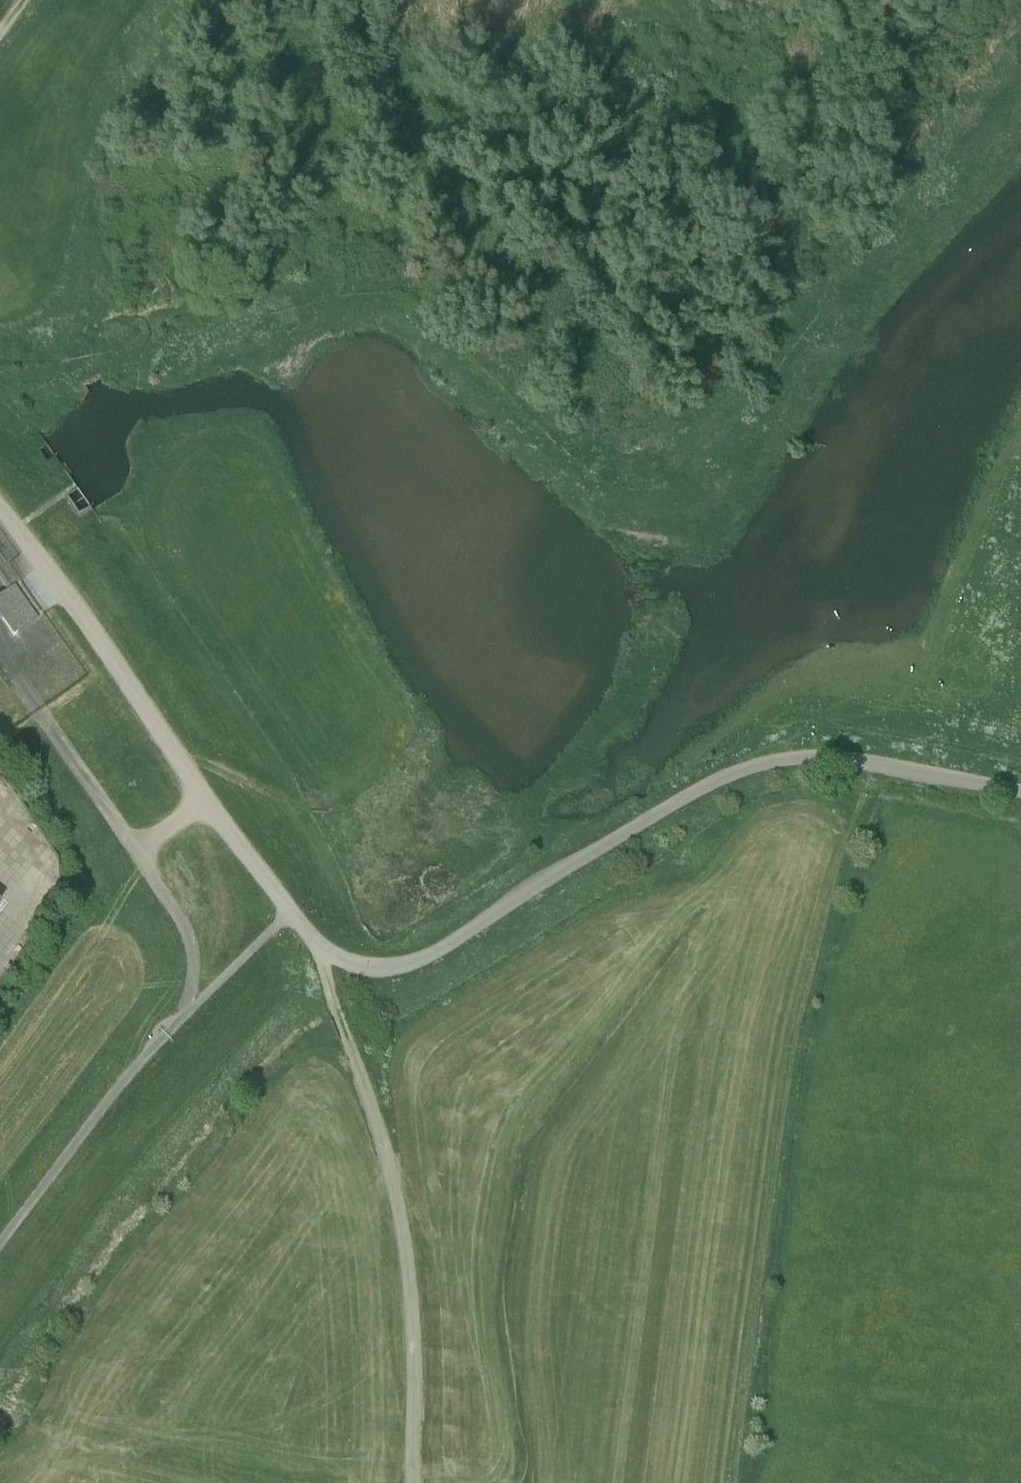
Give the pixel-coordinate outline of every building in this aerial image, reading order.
[(18,632),(38,618),(14,585),(0,595),(0,618),(1,619),(2,618),(13,636),(18,632)]
